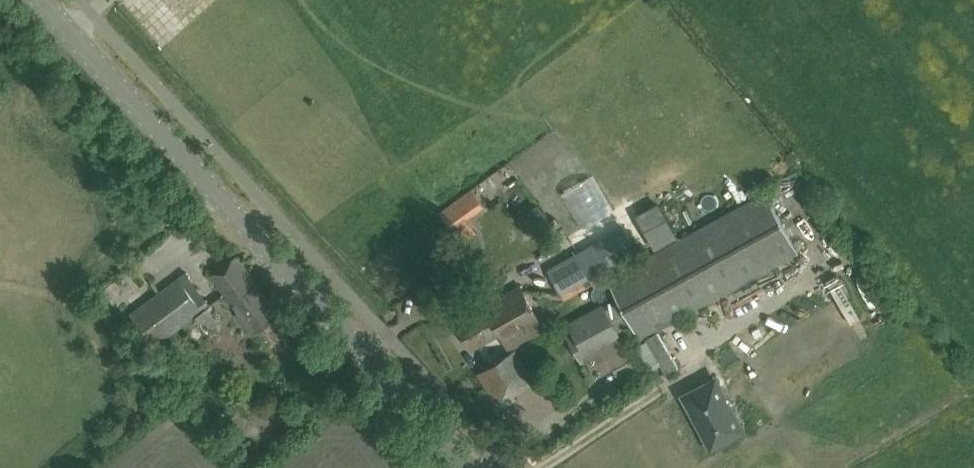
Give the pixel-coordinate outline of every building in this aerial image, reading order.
[(472,189),(440,212),(453,230),(484,205),(480,198),(472,189)] [(639,338),(798,252),(766,192),(606,278),(639,338)] [(637,250),(624,227),(547,269),(564,299),(603,278),(599,271),(637,250)] [(252,334),(280,313),(237,255),(210,274),(235,308),(234,309),(252,334)] [(167,354),(158,342),(203,307),(178,275),(130,313),(155,344),(149,349),(159,362),(167,354)] [(472,348),(500,332),(501,332),(493,318),(527,299),(519,284),(517,286),(456,320),(472,348)] [(539,320),(534,310),(527,299),(493,318),(501,332),(500,332),(505,340),(511,350),(545,330),(539,320)] [(583,363),(623,340),(602,302),(567,322),(572,330),(566,333),(583,363)] [(514,395),(534,382),(514,349),(501,357),(476,373),(499,408),(515,398),(514,395)] [(684,395),(712,447),(743,430),(716,378),(684,395)] [(296,433),(315,419),(305,406),(286,420),(296,433)] [(261,438),(273,430),(267,420),(254,428),(261,438)]
